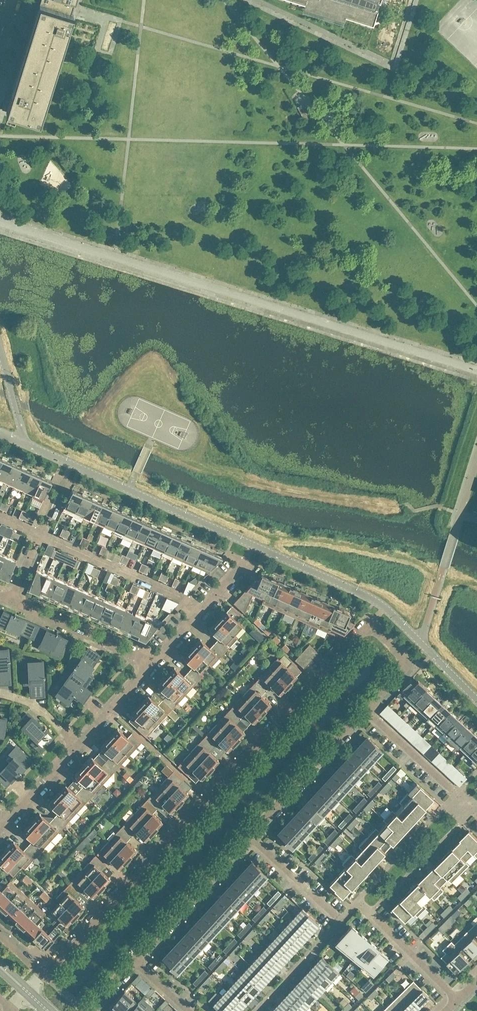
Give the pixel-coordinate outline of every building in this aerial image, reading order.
[(74,5),(75,5),(77,0),(45,0),(44,5),(42,4),(41,5),(39,4),(6,111),(40,121),(73,14),(72,13),(74,5)] [(382,0),(294,0),(306,4),(304,8),(345,21),(347,16),(374,25),(380,9),(376,8),(378,1),(381,2),(382,0)] [(12,463),(7,461),(7,459),(2,457),(2,458),(1,460),(0,463),(0,481),(3,482),(12,463)] [(13,487),(22,467),(16,465),(17,464),(12,462),(12,463),(3,482),(13,487)] [(24,489),(32,472),(26,469),(27,468),(22,466),(22,467),(13,487),(23,491),(24,489)] [(33,495),(41,477),(41,476),(36,474),(37,473),(32,471),(32,472),(24,489),(33,493),(32,495),(33,495)] [(43,500),(51,482),(52,481),(41,476),(41,477),(33,495),(43,500),(42,500),(43,500)] [(82,494),(72,489),(62,511),(63,511),(72,515),(81,495),(82,494)] [(82,520),(91,500),(92,498),(87,496),(87,495),(83,493),(82,494),(81,495),(72,515),(82,520)] [(93,522),(101,504),(102,503),(97,501),(97,499),(92,497),(92,498),(91,500),(82,520),(83,520),(84,518),(93,522)] [(103,526),(111,508),(112,507),(107,505),(107,504),(102,502),(102,503),(101,504),(93,522),(103,526)] [(113,531),(121,513),(122,512),(116,509),(117,508),(112,506),(112,507),(111,508),(103,526),(113,531)] [(123,535),(131,517),(131,516),(126,514),(127,513),(122,510),(122,512),(121,513),(113,531),(123,535)] [(132,542),(141,522),(141,520),(136,518),(137,517),(132,515),(131,516),(131,517),(123,535),(122,537),(132,542)] [(143,544),(151,526),(151,525),(146,522),(147,521),(142,519),(141,520),(141,522),(132,542),(133,540),(143,544)] [(152,548),(160,530),(161,529),(156,527),(156,526),(152,524),(151,525),(151,526),(143,544),(152,548)] [(162,553),(170,535),(171,534),(166,531),(166,530),(162,528),(161,529),(160,530),(152,548),(162,553)] [(171,559),(180,539),(181,538),(176,536),(176,535),(171,532),(171,534),(170,535),(162,553),(161,555),(171,559)] [(182,562),(190,543),(190,544),(191,542),(186,540),(186,539),(181,537),(181,538),(180,539),(171,559),(172,557),(182,562)] [(193,564),(200,548),(201,547),(195,544),(196,543),(191,541),(191,542),(190,544),(190,543),(182,562),(192,566),(193,564)] [(208,571),(219,559),(222,556),(201,547),(200,548),(193,564),(208,570),(208,571)] [(17,559),(16,559),(16,560),(6,555),(0,569),(0,575),(8,579),(17,559)] [(39,591),(47,573),(37,569),(37,568),(28,588),(38,593),(39,591)] [(49,596),(57,578),(47,573),(39,591),(38,593),(43,595),(43,596),(48,598),(48,597),(49,596)] [(262,603),(273,579),(272,578),(261,574),(258,580),(257,579),(256,578),(233,603),(244,613),(253,594),(263,598),(262,603)] [(273,608),(284,583),(283,583),(273,579),(273,578),(273,577),(272,578),(273,579),(262,603),(273,608)] [(58,600),(67,582),(57,578),(49,596),(48,597),(53,599),(53,600),(58,602),(58,601),(59,600),(58,600)] [(191,590),(196,584),(195,585),(188,581),(183,592),(187,594),(191,590)] [(68,604),(76,586),(67,582),(58,600),(59,600),(58,601),(63,604),(63,605),(67,607),(68,606),(69,604),(68,604)] [(284,613),(295,588),(294,588),(284,584),(284,583),(283,583),(284,583),(273,608),(284,613)] [(78,609),(86,591),(76,586),(68,604),(69,604),(68,606),(73,608),(73,609),(77,611),(78,610),(78,609)] [(295,618),(306,593),(305,592),(305,593),(295,588),(295,587),(294,588),(295,588),(284,613),(295,618)] [(88,613),(96,595),(86,591),(78,609),(78,610),(83,612),(82,613),(87,616),(88,614),(88,613)] [(306,622),(316,598),(317,598),(317,597),(316,598),(306,593),(295,618),(306,622)] [(98,617),(106,600),(96,595),(88,613),(88,614),(93,617),(92,618),(97,620),(98,619),(98,618),(98,617)] [(170,612),(178,604),(179,603),(166,597),(161,608),(170,612)] [(317,627),(327,603),(328,603),(328,602),(327,602),(327,603),(317,598),(316,598),(306,622),(317,627)] [(108,622),(116,604),(106,600),(98,617),(98,618),(98,619),(103,621),(102,622),(107,624),(107,623),(108,622)] [(328,632),(338,608),(339,608),(339,607),(338,608),(328,603),(327,603),(317,627),(328,632)] [(117,628),(125,611),(126,608),(116,604),(108,622),(107,623),(113,626),(112,626),(117,629),(117,628)] [(236,620),(240,615),(231,606),(230,606),(231,607),(226,611),(218,620),(217,619),(234,635),(242,626),(236,620)] [(340,638),(355,622),(354,621),(353,622),(347,619),(350,613),(339,608),(338,608),(328,632),(329,630),(338,634),(337,636),(340,638)] [(30,622),(14,615),(15,614),(14,614),(14,615),(3,610),(0,618),(0,631),(5,633),(5,632),(7,627),(18,632),(24,635),(30,622)] [(127,632),(136,613),(135,615),(125,611),(117,628),(122,630),(122,631),(127,633),(127,632)] [(137,636),(145,617),(136,613),(127,632),(132,634),(132,635),(137,637),(137,636)] [(148,636),(158,625),(161,622),(146,615),(145,617),(137,636),(145,640),(148,636)] [(224,652),(237,638),(234,635),(217,619),(217,620),(209,629),(219,638),(214,643),(214,642),(214,643),(224,652)] [(35,640),(41,627),(35,624),(29,637),(35,640)] [(254,627),(249,633),(260,643),(265,637),(254,627)] [(59,657),(67,638),(56,634),(57,632),(56,632),(56,634),(47,629),(41,642),(52,647),(49,652),(49,653),(59,657)] [(325,641),(328,635),(318,631),(315,636),(325,641)] [(211,667),(224,652),(214,643),(210,648),(200,639),(192,648),(191,647),(208,663),(211,667)] [(318,653),(309,644),(304,649),(313,658),(318,653)] [(200,672),(208,663),(191,647),(191,648),(191,649),(183,657),(193,666),(188,671),(198,681),(203,675),(200,672)] [(10,679),(8,660),(10,660),(10,659),(8,660),(8,648),(0,649),(0,680),(10,679)] [(313,658),(304,649),(299,655),(308,663),(313,658)] [(255,655),(259,659),(264,654),(259,650),(255,655)] [(80,684),(93,667),(101,655),(95,651),(87,663),(81,658),(75,667),(74,666),(75,667),(68,676),(80,684)] [(308,663),(299,655),(295,660),(304,668),(308,663)] [(296,676),(301,671),(301,672),(301,671),(292,662),(287,667),(277,658),(269,667),(289,686),(288,685),(297,676),(296,676)] [(43,675),(42,660),(22,661),(24,684),(37,683),(37,697),(44,696),(43,676),(44,676),(44,675),(43,675)] [(234,662),(230,666),(235,671),(239,666),(234,662)] [(185,695),(198,681),(188,671),(184,676),(174,667),(166,676),(165,676),(185,695)] [(289,686),(269,667),(256,681),(266,691),(266,690),(270,685),(280,694),(288,685),(289,686)] [(91,692),(80,684),(68,676),(56,694),(67,702),(73,694),(74,695),(75,694),(74,693),(76,690),(87,698),(91,692)] [(172,709),(185,695),(165,676),(165,677),(157,686),(167,694),(162,699),(172,709)] [(409,704),(424,688),(425,688),(426,687),(418,679),(416,680),(413,677),(398,693),(406,701),(403,705),(407,708),(410,705),(409,704)] [(261,695),(266,691),(256,681),(243,695),(263,714),(262,713),(271,704),(261,695)] [(432,695),(425,688),(424,688),(409,704),(410,705),(417,712),(432,695)] [(390,700),(396,693),(392,690),(386,697),(390,700)] [(263,714),(243,695),(230,709),(240,719),(240,718),(244,714),(254,722),(262,714),(263,714)] [(425,719),(440,703),(432,695),(417,712),(425,719)] [(159,723),(172,709),(162,699),(162,700),(158,704),(148,696),(140,704),(139,704),(159,723)] [(433,726),(448,710),(440,703),(425,719),(431,725),(428,728),(430,730),(433,726)] [(146,737),(159,723),(139,704),(139,705),(131,714),(141,723),(136,727),(136,728),(146,737)] [(383,716),(389,710),(386,707),(379,713),(380,714),(380,713),(383,716)] [(235,724),(239,719),(240,719),(230,709),(217,724),(237,742),(236,741),(245,732),(235,724)] [(441,734),(456,717),(448,710),(433,726),(441,734)] [(52,736),(44,728),(45,727),(44,726),(43,728),(31,716),(22,727),(43,746),(52,736)] [(449,741),(464,725),(456,717),(441,734),(448,739),(444,743),(446,745),(449,741)] [(400,731),(405,725),(402,722),(397,728),(400,731)] [(237,742),(217,724),(204,738),(214,747),(218,742),(228,751),(236,742),(237,743),(237,742)] [(403,734),(408,728),(405,725),(400,731),(403,734)] [(457,748),(472,732),(464,725),(449,741),(455,747),(452,750),(454,752),(457,748)] [(129,756),(141,742),(142,742),(132,732),(131,733),(127,737),(117,729),(109,738),(108,737),(129,756)] [(472,732),(457,748),(463,754),(460,757),(462,759),(465,756),(476,743),(476,737),(472,732)] [(116,770),(129,756),(108,737),(109,738),(101,747),(110,756),(106,760),(105,760),(116,770)] [(382,751),(367,737),(359,746),(374,759),(382,751)] [(415,746),(421,740),(418,737),(412,743),(415,746)] [(209,752),(213,747),(214,747),(204,738),(191,752),(211,771),(211,770),(210,770),(219,761),(209,752)] [(418,749),(424,742),(421,740),(415,746),(418,749)] [(465,756),(472,762),(470,765),(475,769),(476,767),(476,743),(465,756)] [(20,771),(30,759),(15,746),(8,754),(12,758),(5,766),(0,771),(11,781),(15,776),(19,771),(20,772),(21,772),(20,771)] [(374,759),(359,746),(352,754),(367,768),(374,759)] [(211,771),(191,752),(177,766),(188,776),(188,775),(192,770),(202,779),(210,770),(211,771)] [(431,760),(437,754),(434,752),(428,758),(431,760)] [(367,768),(352,754),(344,762),(359,776),(367,768)] [(434,763),(440,757),(437,754),(431,760),(434,763)] [(103,784),(116,770),(105,760),(105,761),(101,766),(91,757),(83,766),(82,765),(103,784)] [(162,762),(152,768),(157,775),(154,777),(156,782),(170,774),(162,762)] [(359,776),(344,762),(337,770),(352,784),(359,776)] [(90,798),(103,784),(82,765),(83,766),(75,775),(84,784),(80,789),(79,788),(79,789),(90,798)] [(390,775),(396,769),(393,766),(387,772),(390,775)] [(447,775),(453,769),(450,766),(444,772),(447,775)] [(400,768),(396,773),(400,776),(401,778),(406,773),(400,768)] [(451,778),(456,772),(453,769),(447,775),(451,778)] [(352,784),(337,770),(329,778),(344,792),(352,784)] [(125,771),(122,775),(130,783),(133,779),(125,771)] [(178,785),(183,780),(183,781),(183,780),(173,771),(160,785),(180,804),(181,803),(180,803),(188,794),(178,785)] [(385,781),(390,775),(387,772),(382,778),(385,781)] [(395,781),(400,776),(396,773),(392,778),(395,781)] [(344,792),(329,778),(322,786),(337,800),(344,792)] [(376,791),(381,784),(378,782),(373,788),(376,791)] [(434,799),(420,786),(416,783),(408,792),(425,808),(434,799)] [(77,812),(90,798),(79,789),(75,794),(65,785),(57,794),(56,793),(77,812)] [(180,804),(160,785),(147,799),(157,808),(162,803),(171,812),(179,803),(180,804)] [(337,800),(322,786),(314,794),(329,808),(337,800)] [(116,788),(112,793),(117,797),(121,793),(116,788)] [(370,797),(376,791),(373,788),(367,794),(370,797)] [(425,808),(408,792),(400,801),(417,817),(419,814),(425,808)] [(64,826),(77,812),(56,793),(56,794),(57,795),(49,803),(58,812),(54,817),(53,817),(64,826)] [(329,808),(314,794),(307,802),(322,816),(329,808)] [(361,806),(367,800),(363,797),(358,803),(361,806)] [(152,813),(157,808),(157,809),(157,808),(147,799),(134,813),(154,832),(155,832),(154,831),(162,822),(152,813)] [(417,817),(400,801),(399,802),(402,805),(395,813),(392,810),(391,810),(410,827),(420,815),(419,814),(417,817)] [(322,816),(307,802),(299,810),(314,824),(322,816)] [(356,812),(361,806),(358,803),(352,809),(356,812)] [(367,812),(371,808),(367,804),(363,809),(367,812)] [(314,824),(299,810),(292,818),(307,832),(314,824)] [(410,827),(391,810),(383,819),(401,836),(410,827)] [(51,841),(64,826),(53,817),(49,822),(39,813),(31,822),(30,822),(51,841)] [(154,832),(134,813),(121,827),(131,837),(131,836),(136,831),(145,840),(153,831),(154,832)] [(346,822),(352,816),(349,813),(343,819),(346,822)] [(97,828),(107,838),(118,828),(109,818),(97,828)] [(307,832),(292,818),(284,827),(299,840),(307,832)] [(341,828),(346,822),(343,819),(338,825),(341,828)] [(401,836),(383,819),(383,820),(386,823),(379,831),(375,827),(375,828),(392,844),(393,845),(401,836)] [(38,855),(51,841),(30,822),(31,823),(23,832),(32,840),(28,845),(27,845),(38,855)] [(350,830),(355,825),(351,822),(347,827),(350,830)] [(126,841),(131,837),(121,827),(108,841),(128,860),(129,860),(128,859),(136,850),(126,841)] [(299,840),(284,827),(278,833),(286,840),(284,842),(292,849),(299,840)] [(392,844),(375,828),(367,837),(384,853),(392,844)] [(332,838),(337,832),(334,829),(329,835),(332,838)] [(470,831),(469,830),(460,840),(461,840),(476,856),(476,839),(470,831)] [(326,844),(332,838),(329,835),(323,841),(326,844)] [(87,836),(81,842),(85,845),(91,839),(87,836)] [(384,853),(367,837),(359,846),(377,862),(379,859),(379,858),(384,853)] [(453,848),(452,849),(469,865),(466,861),(473,854),(476,857),(476,856),(461,840),(453,848)] [(128,860),(108,841),(96,854),(107,863),(110,860),(119,868),(127,860),(128,860)] [(25,869),(38,855),(27,845),(27,846),(23,850),(13,842),(5,850),(4,850),(25,869)] [(85,845),(81,842),(76,848),(80,851),(85,845)] [(317,854),(323,848),(320,845),(314,851),(317,854)] [(377,862),(359,846),(358,846),(362,849),(354,857),(351,854),(350,854),(368,870),(367,871),(368,872),(377,862)] [(469,865),(452,849),(453,848),(452,847),(443,856),(444,857),(460,874),(469,865)] [(4,850),(5,851),(0,856),(0,868),(3,865),(13,875),(21,866),(24,869),(25,869),(4,850)] [(311,861),(317,854),(314,851),(308,858),(311,861)] [(368,870),(350,854),(342,863),(360,880),(363,877),(362,876),(367,871),(368,870)] [(100,870),(105,865),(95,855),(82,869),(102,888),(102,887),(110,878),(100,870)] [(460,874),(444,857),(443,856),(440,859),(441,860),(435,865),(452,882),(460,874)] [(266,876),(253,863),(251,862),(244,870),(259,884),(266,876)] [(360,880),(342,863),(342,864),(345,867),(337,875),(351,888),(352,889),(360,880)] [(452,882),(435,865),(427,874),(443,891),(444,890),(441,887),(448,879),(451,883),(452,882)] [(102,888),(82,869),(69,884),(79,893),(84,888),(93,897),(101,888),(102,889),(102,888)] [(259,884),(244,870),(237,878),(252,892),(259,884)] [(427,874),(419,882),(418,882),(435,899),(443,891),(427,874)] [(351,888),(337,875),(329,885),(335,890),(334,890),(342,898),(343,897),(351,888)] [(252,892),(237,878),(229,886),(244,900),(252,892)] [(19,889),(10,880),(1,890),(0,891),(0,907),(1,908),(0,909),(19,889)] [(435,899),(418,882),(419,882),(418,881),(409,890),(410,891),(426,908),(427,907),(423,904),(431,896),(434,900),(435,899)] [(74,898),(79,893),(69,884),(56,898),(76,917),(77,916),(76,916),(84,907),(74,898)] [(244,900),(229,886),(222,894),(237,908),(244,900)] [(466,896),(470,892),(466,888),(462,892),(466,896)] [(9,917),(28,897),(19,889),(0,909),(1,908),(9,916),(9,917)] [(426,908),(410,891),(409,890),(406,893),(407,894),(401,899),(418,916),(426,908)] [(275,900),(281,893),(278,891),(272,897),(275,900)] [(466,896),(462,892),(457,897),(461,900),(466,896)] [(237,908),(222,894),(215,902),(230,916),(237,908)] [(18,925),(37,905),(28,897),(9,917),(10,917),(10,916),(18,924),(18,925)] [(270,906),(275,900),(272,897),(266,903),(270,906)] [(283,906),(287,902),(282,897),(277,902),(283,906)] [(468,907),(474,900),(471,897),(464,903),(468,907)] [(61,932),(75,916),(76,917),(56,898),(59,901),(51,910),(61,919),(54,927),(61,933),(61,932)] [(418,916),(401,899),(392,908),(405,921),(414,913),(417,917),(418,916)] [(230,916),(215,902),(207,910),(222,924),(230,916)] [(283,906),(277,902),(273,906),(278,911),(283,906)] [(36,923),(46,913),(37,905),(18,925),(19,925),(27,932),(27,933),(36,923)] [(448,913),(453,909),(449,905),(445,909),(448,913)] [(261,915),(266,909),(263,906),(257,913),(261,915)] [(317,923),(302,909),(295,917),(311,932),(318,924),(317,923)] [(461,913),(458,909),(451,915),(455,919),(461,913)] [(222,924),(207,910),(200,918),(215,932),(222,924)] [(255,922),(261,915),(257,913),(252,919),(255,922)] [(311,932),(295,917),(287,925),(304,940),(311,932)] [(215,932),(200,918),(193,926),(208,940),(215,932)] [(445,921),(438,928),(443,933),(450,926),(445,921)] [(467,931),(476,942),(476,921),(467,931)] [(246,931),(251,925),(248,922),(243,928),(246,931)] [(432,930),(436,925),(432,922),(428,926),(432,930)] [(45,949),(60,932),(61,933),(54,927),(48,934),(36,923),(27,933),(28,933),(36,941),(36,942),(37,941),(45,949)] [(304,940),(287,925),(280,933),(296,948),(304,940)] [(345,950),(359,933),(358,933),(359,932),(350,925),(335,942),(345,950)] [(208,940),(193,926),(185,934),(200,948),(208,940)] [(427,934),(432,930),(428,926),(423,931),(427,934)] [(240,937),(246,931),(243,928),(237,934),(240,937)] [(255,933),(256,932),(252,929),(248,933),(252,937),(254,938),(257,935),(255,933)] [(467,931),(454,944),(469,960),(476,952),(476,942),(467,931)] [(248,941),(252,937),(248,933),(244,938),(248,941)] [(296,948),(280,933),(272,941),(289,956),(296,948)] [(354,958),(368,941),(368,940),(360,933),(359,934),(359,933),(345,950),(354,958)] [(200,948),(185,934),(178,942),(193,956),(200,948)] [(231,947),(237,941),(234,938),(228,944),(231,947)] [(364,966),(378,949),(378,948),(369,940),(369,941),(368,941),(354,958),(364,966)] [(289,956),(272,941),(265,949),(282,964),(289,956)] [(469,960),(454,944),(452,941),(449,943),(443,950),(445,951),(445,952),(446,952),(441,957),(452,968),(455,971),(456,972),(469,960)] [(193,956),(178,942),(170,950),(185,964),(193,956)] [(226,953),(231,947),(228,944),(222,950),(226,953)] [(282,964),(265,949),(258,957),(274,972),(282,964)] [(373,973),(387,956),(378,949),(364,966),(373,973)] [(185,964),(170,950),(163,958),(170,965),(171,965),(169,967),(176,974),(185,964)] [(217,963),(222,957),(219,954),(213,960),(217,963)] [(274,972),(258,957),(250,965),(267,980),(274,972)] [(338,972),(322,957),(314,965),(331,980),(338,972)] [(211,969),(217,963),(213,960),(208,966),(211,969)] [(222,969),(227,964),(223,961),(219,965),(222,969)] [(218,973),(222,969),(219,965),(214,970),(218,973)] [(267,980),(250,965),(243,973),(259,988),(267,980)] [(331,980),(314,965),(307,973),(324,988),(331,980)] [(202,979),(208,973),(204,970),(198,976),(202,979)] [(347,970),(343,977),(353,983),(358,977),(347,970)] [(259,988),(243,973),(236,981),(252,996),(259,988)] [(324,988),(307,973),(300,981),(316,996),(324,988)] [(135,986),(142,978),(138,975),(131,982),(135,986)] [(196,986),(202,979),(198,976),(192,983),(196,986)] [(208,985),(212,980),(208,977),(204,981),(208,985)] [(428,996),(413,980),(404,990),(419,1005),(428,996)] [(208,985),(204,981),(199,986),(203,990),(208,985)] [(252,996),(236,981),(228,989),(245,1004),(252,996)] [(316,996),(300,981),(292,989),(309,1004),(316,996)] [(365,993),(369,988),(365,985),(361,989),(365,993)] [(148,998),(155,990),(152,987),(145,995),(148,998)] [(228,989),(221,997),(237,1010),(238,1010),(245,1004),(228,989)] [(292,989),(285,997),(301,1010),(302,1010),(309,1004),(292,989)] [(133,999),(125,991),(124,990),(109,1006),(115,1010),(121,1010),(124,1008),(127,1010),(136,1001),(133,999)] [(404,990),(395,998),(407,1010),(414,1010),(419,1005),(404,990)] [(358,1000),(363,995),(359,991),(355,996),(358,1000)] [(221,997),(213,1005),(219,1010),(237,1010),(221,997)] [(285,997),(278,1005),(285,1010),(301,1010),(285,997)] [(395,998),(386,1007),(389,1010),(407,1010),(395,998)] [(162,1010),(168,1003),(165,1000),(158,1007),(162,1010)] [(146,1010),(137,1003),(130,1010),(146,1010)] [(347,1010),(352,1006),(348,1003),(344,1007),(347,1010)]
